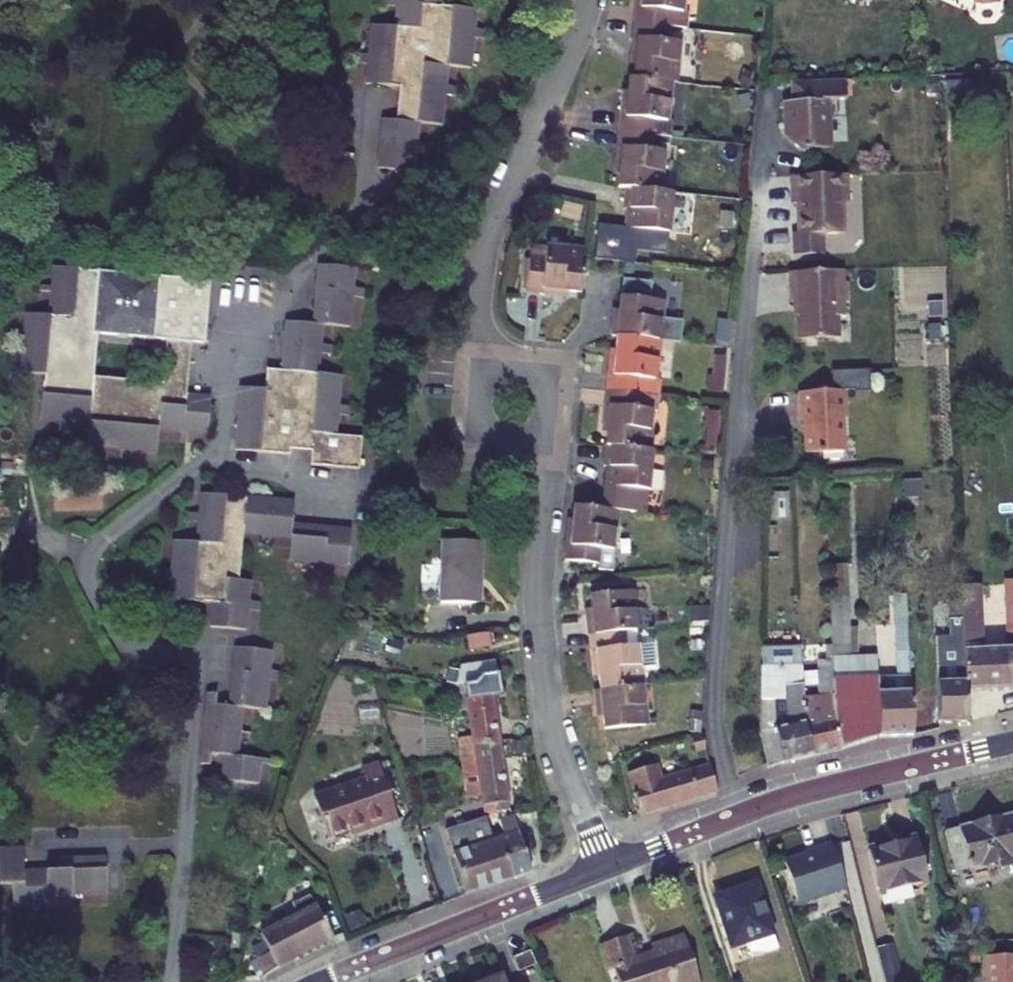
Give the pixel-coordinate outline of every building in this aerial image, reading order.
[(384,120),(378,169),(414,171),(416,151),(427,152),(428,144),(417,143),(418,123),(441,126),(444,95),(455,96),(456,88),(445,87),(447,67),(470,68),(472,38),(483,39),(483,29),(473,28),(475,9),(439,6),(438,16),(430,15),(431,5),(432,0),(386,0),(385,5),(396,7),(395,27),(372,24),(369,55),(359,54),(357,63),(368,64),(366,84),(400,87),(397,121),(384,120)] [(634,22),(670,26),(688,27),(689,12),(682,12),(683,0),(637,0),(634,22)] [(431,5),(430,15),(438,16),(439,6),(431,5)] [(631,57),(636,58),(636,64),(634,77),(671,81),(675,82),(676,79),(689,80),(692,47),(679,45),(679,42),(668,41),(670,26),(634,22),(631,57)] [(937,86),(969,85),(968,72),(937,74),(937,86)] [(628,91),(627,97),(623,96),(619,131),(654,134),(672,137),(674,122),(666,121),(671,81),(634,77),(630,77),(628,91)] [(836,117),(835,101),(845,100),(843,78),(790,79),(791,106),(784,105),(785,129),(791,129),(791,139),(805,157),(811,153),(829,147),(827,117),(836,117)] [(620,174),(618,186),(627,187),(660,190),(664,151),(653,151),(654,134),(619,131),(616,166),(620,167),(620,174)] [(848,202),(846,172),(790,174),(792,205),(797,204),(800,234),(795,235),(796,255),(821,254),(820,233),(845,232),(843,202),(848,202)] [(630,208),(629,228),(669,231),(673,192),(660,190),(627,187),(625,207),(630,208)] [(736,228),(738,213),(729,211),(728,227),(736,228)] [(545,245),(545,247),(530,245),(527,291),(562,293),(562,289),(568,289),(582,291),(585,258),(586,249),(545,245)] [(816,260),(799,260),(799,270),(817,269),(816,260)] [(364,289),(352,288),(354,268),(318,265),(314,324),(287,321),(284,369),(305,370),(301,431),(324,432),(322,451),(313,451),(312,463),(359,467),(362,436),(337,433),(338,416),(349,416),(350,408),(339,407),(341,377),(319,375),(320,353),(332,354),(332,345),(321,344),(323,324),(349,327),(351,297),(363,299),(364,289)] [(167,340),(192,342),(205,343),(210,280),(54,268),(52,288),(41,287),(41,292),(51,293),(49,316),(26,313),(21,372),(45,375),(56,375),(57,361),(70,362),(71,341),(59,340),(61,317),(93,319),(92,333),(97,334),(167,340)] [(792,302),(797,302),(797,313),(798,339),(838,338),(838,315),(845,315),(843,270),(788,271),(789,302),(792,302)] [(622,277),(620,294),(649,298),(651,280),(622,277)] [(618,308),(618,314),(613,314),(611,334),(616,335),(657,338),(680,341),(682,319),(659,316),(661,299),(649,298),(620,294),(618,308)] [(160,416),(162,393),(187,395),(192,342),(167,340),(163,382),(93,377),(97,334),(92,333),(93,319),(61,317),(59,340),(71,341),(70,362),(57,361),(56,375),(45,375),(45,383),(93,387),(90,410),(114,412),(115,399),(137,401),(136,414),(160,416)] [(615,348),(614,354),(609,354),(605,388),(658,394),(660,379),(653,378),(657,338),(616,335),(615,348)] [(726,357),(714,356),(712,375),(724,377),(726,357)] [(296,392),(291,449),(313,451),(322,451),(324,432),(301,431),(305,370),(284,369),(267,367),(265,389),(296,392)] [(801,391),(802,420),(804,420),(806,454),(845,451),(844,437),(843,417),(847,417),(846,390),(855,390),(855,392),(873,392),(873,369),(835,370),(836,385),(836,390),(820,391),(801,391)] [(723,391),(724,377),(712,375),(710,390),(723,391)] [(188,442),(189,431),(208,432),(211,397),(187,395),(162,393),(160,416),(136,414),(137,401),(115,399),(114,412),(90,410),(93,387),(45,383),(42,419),(61,421),(60,431),(65,432),(66,421),(89,423),(87,446),(157,452),(159,428),(184,430),(183,442),(188,442)] [(240,387),(236,450),(290,455),(291,449),(296,392),(265,389),(240,387)] [(607,424),(606,430),(605,444),(646,448),(650,408),(657,409),(658,394),(605,388),(602,423),(607,424)] [(706,410),(704,426),(718,428),(719,411),(706,410)] [(703,446),(716,447),(718,428),(704,426),(703,446)] [(605,444),(603,463),(608,464),(604,508),(615,509),(644,512),(651,448),(646,448),(605,444)] [(712,480),(714,463),(704,462),(703,479),(712,480)] [(207,577),(210,544),(234,546),(237,496),(202,493),(201,513),(190,513),(189,522),(200,523),(199,543),(176,541),(173,571),(163,570),(161,578),(172,580),(171,600),(205,603),(207,577)] [(234,546),(243,547),(244,532),(247,497),(237,496),(234,546)] [(329,574),(330,563),(348,564),(351,529),(292,523),(294,501),(247,497),(244,532),(264,534),(263,545),(271,545),(272,534),(291,537),(289,559),(320,561),(319,573),(329,574)] [(572,520),(572,527),(567,526),(564,561),(599,564),(598,570),(612,571),(614,551),(611,551),(615,509),(604,508),(574,505),(572,520)] [(483,542),(442,540),(439,602),(476,604),(477,578),(482,578),(483,542)] [(207,577),(214,577),(240,580),(243,547),(234,546),(210,544),(207,577)] [(832,659),(833,720),(841,748),(878,737),(876,678),(875,655),(858,656),(857,627),(850,627),(847,564),(829,564),(832,659)] [(205,603),(211,604),(214,577),(207,577),(205,603)] [(249,601),(251,581),(240,580),(214,577),(211,604),(210,627),(246,630),(248,610),(259,610),(260,601),(249,601)] [(962,617),(966,691),(1012,689),(1012,580),(1007,580),(1010,650),(983,651),(981,602),(962,602),(962,617)] [(981,602),(980,585),(961,586),(962,602),(981,602)] [(587,615),(589,635),(625,632),(636,630),(632,591),(590,596),(591,609),(592,615),(587,615)] [(906,595),(893,595),(894,634),(907,634),(906,595)] [(703,609),(690,610),(691,621),(705,620),(703,609)] [(949,637),(934,639),(938,723),(967,723),(966,691),(962,617),(948,617),(949,637)] [(598,669),(599,676),(600,690),(642,685),(638,646),(627,647),(625,632),(589,635),(593,671),(598,669)] [(896,678),(876,678),(878,737),(911,736),(907,634),(894,634),(896,678)] [(700,635),(691,637),(693,650),(702,648),(700,635)] [(281,672),(270,671),(272,651),(235,647),(230,707),(216,705),(217,694),(208,694),(202,764),(210,765),(211,755),(224,755),(222,780),(259,783),(261,763),(272,764),(273,759),(239,756),(242,707),(265,709),(269,680),(280,681),(281,672)] [(769,768),(783,762),(814,755),(804,721),(803,697),(801,653),(770,656),(772,685),(785,685),(787,726),(778,728),(776,702),(773,702),(760,702),(760,734),(769,768)] [(803,697),(804,721),(814,755),(841,748),(833,720),(832,659),(817,661),(820,696),(803,697)] [(491,695),(498,694),(495,677),(482,679),(482,680),(488,678),(491,695)] [(491,695),(488,678),(482,680),(474,689),(464,691),(465,698),(491,695)] [(602,710),(603,716),(605,729),(647,725),(642,685),(600,690),(595,690),(598,710),(602,710)] [(785,685),(772,685),(773,702),(776,702),(778,728),(787,726),(785,685)] [(465,698),(467,709),(472,736),(474,745),(498,741),(491,695),(465,698)] [(474,745),(472,736),(458,739),(469,797),(482,794),(474,745)] [(702,736),(691,739),(694,751),(705,748),(702,736)] [(484,806),(497,803),(498,813),(509,811),(498,741),(474,745),(482,794),(484,806)] [(379,763),(363,769),(366,779),(314,797),(327,837),(348,830),(380,819),(381,824),(398,818),(379,763)] [(658,764),(628,773),(640,813),(717,790),(710,765),(663,778),(658,764)] [(484,806),(486,815),(498,813),(497,803),(484,806)] [(999,868),(1012,864),(1012,827),(1010,814),(944,831),(955,873),(998,862),(999,868)] [(500,839),(512,879),(531,873),(514,816),(499,820),(504,837),(500,839)] [(349,835),(381,824),(380,819),(348,830),(349,835)] [(460,824),(446,828),(466,894),(512,879),(500,839),(495,841),(480,845),(475,830),(463,834),(460,824)] [(913,898),(911,887),(928,882),(915,835),(865,848),(878,895),(881,894),(884,906),(913,898)] [(804,855),(782,863),(796,903),(843,887),(829,845),(803,854),(804,855)] [(24,871),(23,848),(0,848),(0,885),(13,884),(14,907),(74,905),(74,893),(107,892),(107,857),(59,858),(60,869),(24,871)] [(752,957),(779,949),(757,882),(712,896),(730,949),(747,943),(752,957)] [(270,952),(257,959),(266,975),(334,938),(311,895),(299,902),(294,902),(296,916),(261,935),(266,945),(270,952)] [(635,961),(626,936),(599,947),(607,970),(613,968),(618,981),(699,981),(683,936),(650,946),(654,955),(635,961)] [(257,959),(270,952),(266,945),(253,951),(257,959)] [(877,950),(885,981),(904,981),(895,946),(877,950)] [(518,970),(534,964),(529,951),(512,958),(518,970)] [(987,957),(988,981),(1012,981),(1012,955),(987,957)]
